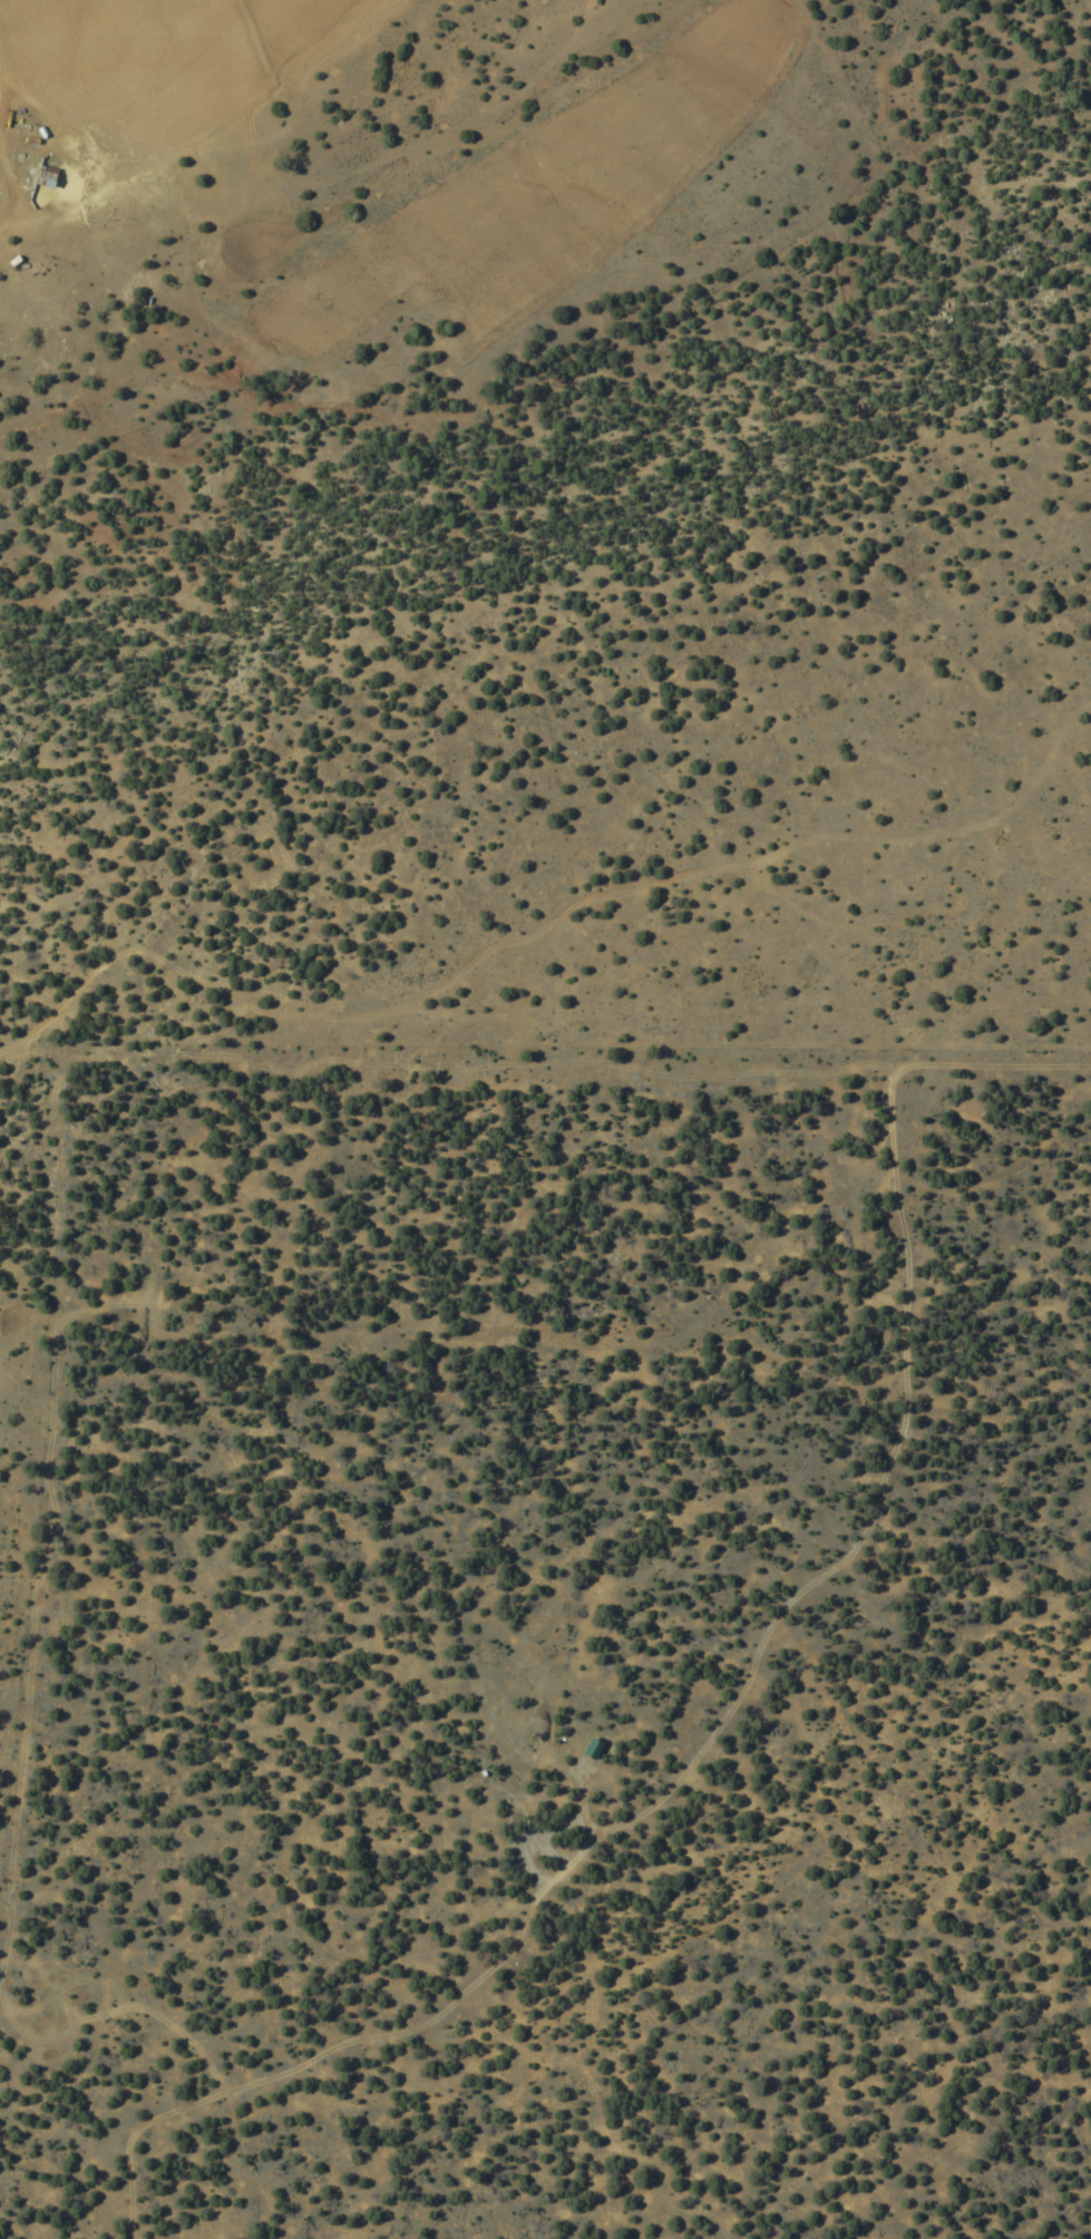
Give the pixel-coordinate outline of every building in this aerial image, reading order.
[(51,191),(56,176),(35,169),(31,184),(51,191)]
